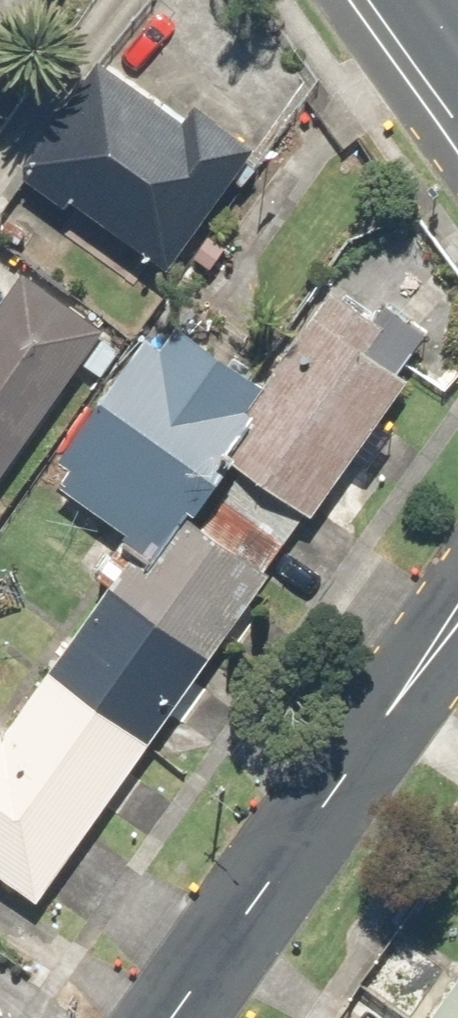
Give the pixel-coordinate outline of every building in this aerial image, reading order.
[(192,119),(104,59),(25,174),(166,271),(250,148),(197,111),(192,119)] [(100,333),(25,282),(0,318),(0,478),(100,333)] [(269,394),(226,450),(317,518),(414,389),(364,351),(379,332),(339,301),(269,394)] [(226,450),(269,394),(163,315),(43,474),(149,553),(226,450)] [(272,570),(190,514),(143,583),(119,567),(6,732),(0,728),(0,875),(44,905),(272,570)] [(432,1017),(457,1017),(457,982),(432,1017)]
